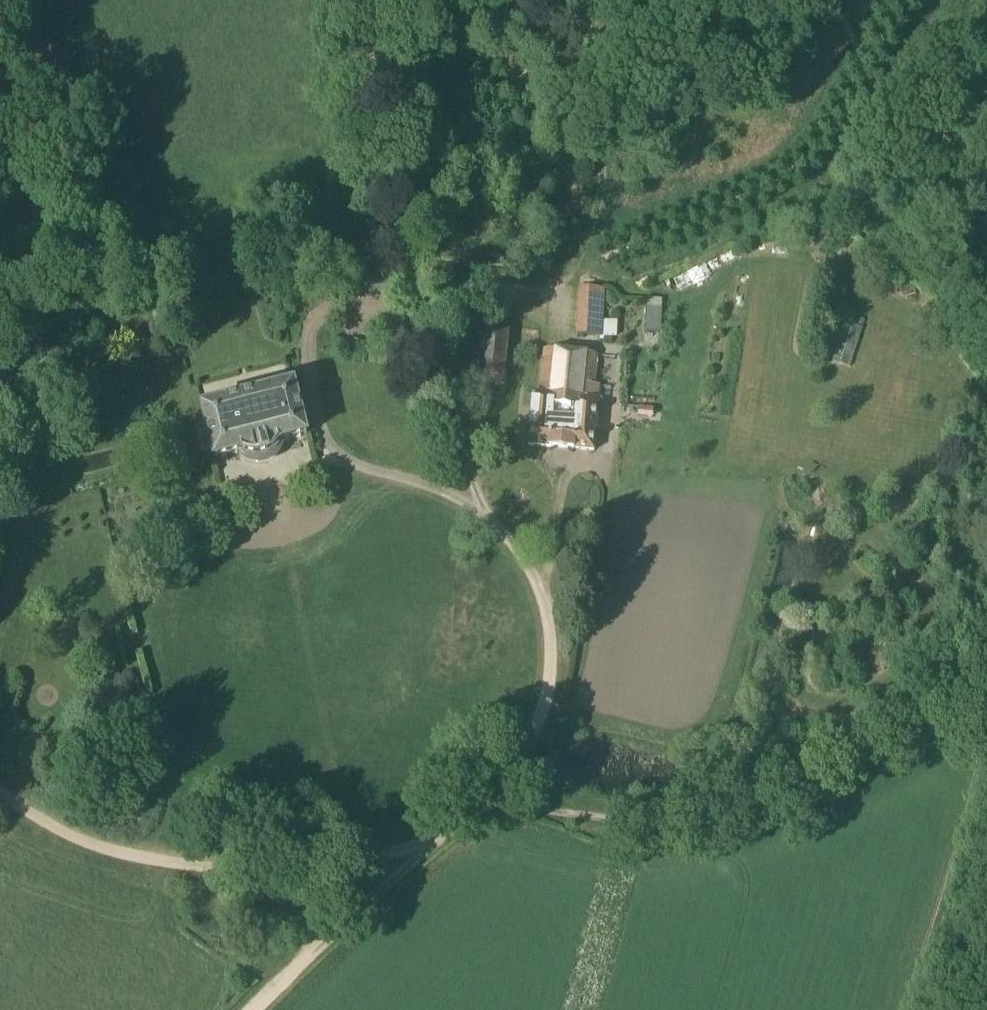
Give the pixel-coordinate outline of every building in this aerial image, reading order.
[(622,309),(623,295),(603,294),(604,289),(578,287),(575,335),(602,336),(603,308),(622,309)] [(660,333),(661,300),(644,300),(643,333),(660,333)] [(860,329),(863,321),(857,319),(855,327),(842,323),(830,361),(849,367),(860,329)] [(617,322),(603,321),(602,337),(615,338),(617,322)] [(503,384),(508,331),(476,328),(471,381),(503,384)] [(594,452),(600,386),(594,386),(597,354),(544,349),(540,394),(533,393),(530,427),(529,445),(548,447),(548,448),(568,450),(575,451),(575,450),(594,452)] [(266,456),(272,453),(276,450),(280,444),(306,437),(294,387),(202,410),(214,460),(241,453),(250,457),(257,457),(266,456)]
